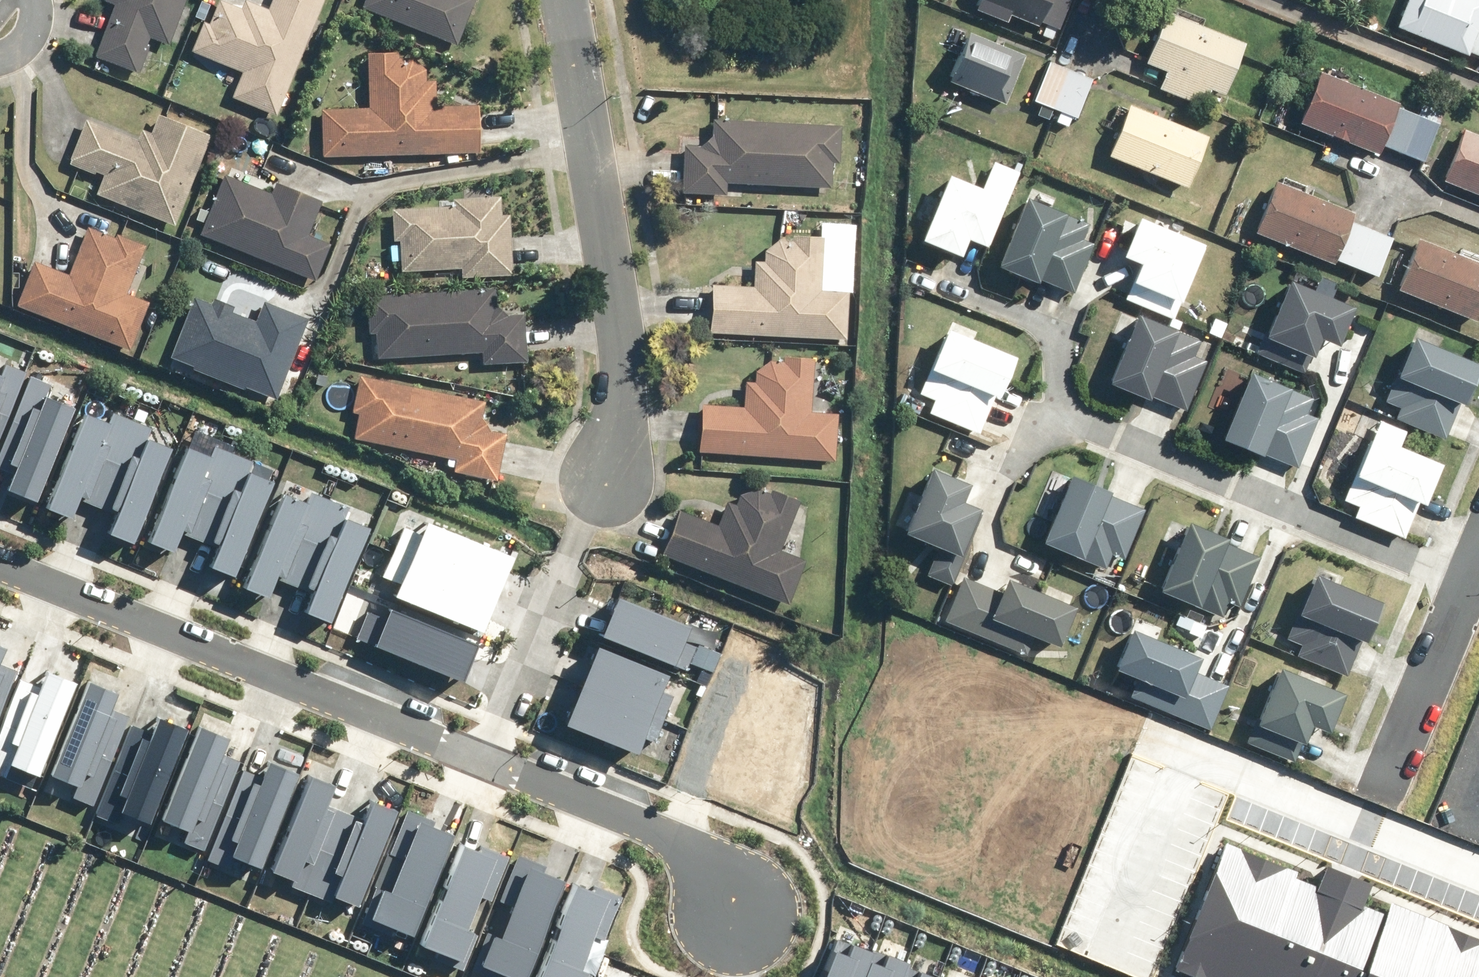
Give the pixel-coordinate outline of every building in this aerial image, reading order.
[(117,3),(96,60),(139,77),(154,37),(171,44),(188,0),(109,0),(117,3)] [(193,52),(244,72),(234,98),(278,115),(324,0),(272,0),(269,7),(252,0),(244,0),(240,10),(222,3),(212,26),(205,23),(193,52)] [(364,8),(459,43),(475,0),(367,0),(364,8)] [(980,5),(1062,31),(1073,0),(982,0),(980,5)] [(1397,28),(1469,56),(1471,52),(1478,55),(1478,0),(1408,0),(1397,28)] [(1248,42),(1167,10),(1146,62),(1167,70),(1160,87),(1221,111),(1248,42)] [(1005,103),(1026,55),(955,25),(945,47),(961,54),(950,80),(1005,103)] [(399,51),(370,51),(369,109),(324,109),(324,153),(482,154),(483,105),(439,104),(439,80),(427,80),(428,68),(417,58),(399,59),(399,51)] [(1052,61),(1036,101),(1041,103),(1036,115),(1050,120),(1054,109),(1059,111),(1055,122),(1069,128),(1074,116),(1080,119),(1096,79),(1052,61)] [(1402,103),(1321,71),(1301,122),(1379,153),(1383,144),(1425,161),(1440,124),(1400,109),(1402,103)] [(1212,134),(1132,102),(1129,107),(1119,103),(1110,125),(1121,130),(1112,154),(1191,186),(1212,134)] [(214,135),(160,112),(152,132),(146,129),(141,142),(86,118),(67,163),(102,178),(95,193),(175,227),(214,135)] [(844,124),(714,118),(712,144),(685,143),(682,192),(728,194),(728,181),(835,186),(836,161),(842,161),(844,124)] [(1467,127),(1445,181),(1478,195),(1478,132),(1467,127)] [(953,172),(927,239),(964,253),(971,237),(991,245),(1020,172),(997,163),(988,186),(953,172)] [(227,176),(204,235),(320,280),(334,242),(310,233),(323,200),(281,184),(277,195),(227,176)] [(1357,211),(1277,179),(1265,210),(1260,208),(1255,220),(1259,222),(1254,233),(1336,266),(1338,260),(1379,276),(1394,237),(1353,221),(1357,211)] [(1030,195),(1000,261),(1043,280),(1044,278),(1074,291),(1097,239),(1086,234),(1090,225),(1068,215),(1069,212),(1030,195)] [(455,206),(393,208),(393,240),(403,240),(403,270),(466,269),(466,276),(515,275),(514,215),(503,216),(502,197),(455,198),(455,206)] [(1144,263),(1128,301),(1178,321),(1210,242),(1143,215),(1138,227),(1126,223),(1118,243),(1128,247),(1125,255),(1144,263)] [(33,258),(16,305),(133,350),(152,303),(131,295),(149,246),(90,223),(70,273),(33,258)] [(754,286),(714,283),(711,333),(848,341),(851,290),(823,289),(826,236),(793,235),(793,240),(781,239),(766,250),(766,260),(756,260),(754,286)] [(1422,239),(1402,290),(1478,320),(1478,318),(1478,263),(1422,239)] [(1292,278),(1268,336),(1317,356),(1327,331),(1345,338),(1358,306),(1292,278)] [(496,290),(367,296),(369,335),(377,334),(378,358),(484,353),(485,365),(527,364),(525,309),(496,310),(496,290)] [(195,299),(173,355),(196,364),(194,369),(247,390),(249,386),(279,398),(310,320),(265,302),(257,324),(195,299)] [(1141,312),(1114,380),(1153,395),(1154,393),(1188,406),(1208,355),(1196,350),(1199,342),(1178,334),(1180,328),(1141,312)] [(952,323),(922,391),(937,398),(930,413),(980,435),(997,395),(1002,397),(1019,358),(977,339),(979,335),(952,323)] [(1385,403),(1401,410),(1397,419),(1445,441),(1462,402),(1467,404),(1478,376),(1478,364),(1440,347),(1444,339),(1418,328),(1385,403)] [(745,407),(704,405),(701,451),(835,460),(838,414),(812,412),(815,358),(786,356),(786,360),(772,359),(759,371),(758,382),(746,382),(745,407)] [(24,367),(5,359),(1,369),(0,369),(0,427),(24,367)] [(1315,395),(1252,371),(1226,438),(1299,467),(1319,416),(1309,412),(1315,395)] [(489,400),(361,375),(354,412),(362,414),(357,439),(457,459),(454,472),(500,481),(510,427),(485,422),(489,400)] [(29,497),(66,403),(42,394),(46,384),(27,376),(0,445),(0,463),(13,467),(5,487),(29,497)] [(80,492),(99,500),(133,416),(114,408),(110,418),(86,409),(49,502),(73,512),(80,492)] [(110,527),(135,536),(172,443),(148,433),(152,424),(133,416),(99,500),(118,507),(110,527)] [(1378,418),(1345,499),(1360,506),(1356,517),(1406,537),(1421,500),(1428,503),(1445,462),(1400,444),(1405,429),(1378,418)] [(179,525),(198,533),(232,449),(212,441),(209,451),(185,442),(148,535),(172,545),(179,525)] [(209,559),(233,569),(271,475),(247,466),(251,456),(232,449),(198,533),(217,540),(209,559)] [(934,466),(906,527),(965,553),(985,509),(964,499),(972,482),(934,466)] [(1074,473),(1045,541),(1113,569),(1119,554),(1127,558),(1148,508),(1112,493),(1114,489),(1074,473)] [(277,571),(296,579),(329,495),(310,488),(306,497),(283,488),(245,581),(269,591),(277,571)] [(802,502),(764,488),(734,497),(738,505),(728,501),(720,524),(680,509),(662,555),(790,603),(807,558),(784,550),(802,502)] [(307,606),(331,615),(368,522),(344,512),(348,503),(329,495),(296,579),(315,586),(307,606)] [(510,551),(426,518),(422,529),(404,522),(394,548),(495,589),(510,551)] [(1192,521),(1162,589),(1226,618),(1234,601),(1240,604),(1261,558),(1229,543),(1231,539),(1192,521)] [(495,589),(394,548),(384,571),(402,578),(396,592),(479,626),(495,589)] [(1318,572),(1290,640),(1301,645),(1296,655),(1348,677),(1364,641),(1368,642),(1385,601),(1318,572)] [(964,576),(946,620),(987,637),(995,617),(1062,643),(1077,606),(1071,603),(1074,595),(1049,585),(1046,593),(1011,579),(1005,593),(964,576)] [(615,594),(601,627),(671,657),(685,624),(615,594)] [(394,604),(389,616),(369,607),(359,631),(461,675),(476,639),(394,604)] [(1136,617),(1116,668),(1186,696),(1177,717),(1211,730),(1229,684),(1197,671),(1203,656),(1158,638),(1163,627),(1136,617)] [(594,641),(580,680),(653,706),(667,668),(594,641)] [(14,670),(0,664),(0,704),(14,670)] [(1332,728),(1346,692),(1326,684),(1329,677),(1304,667),(1301,674),(1283,666),(1252,743),(1299,763),(1317,722),(1332,728)] [(21,679),(0,730),(0,768),(5,770),(9,760),(33,770),(72,677),(48,667),(40,687),(21,679)] [(116,687),(92,677),(52,770),(76,780),(72,790),(91,797),(126,714),(108,707),(116,687)] [(580,680),(566,718),(639,744),(653,706),(580,680)] [(153,734),(134,726),(99,809),(118,817),(122,808),(146,818),(185,725),(161,715),(153,734)] [(227,731),(203,721),(164,814),(188,824),(184,834),(202,842),(237,759),(219,751),(227,731)] [(265,777),(246,770),(211,853),(230,861),(234,851),(258,861),(297,768),(273,758),(265,777)] [(335,781),(311,771),(271,863),(295,873),(291,883),(310,891),(345,808),(327,800),(335,781)] [(364,816),(345,808),(310,891),(329,899),(333,889),(356,899),(396,806),(372,796),(364,816)] [(419,843),(400,835),(365,918),(384,926),(388,917),(412,926),(451,834),(427,824),(419,843)] [(466,956),(465,955),(506,860),(463,842),(422,937),(441,945),(437,953),(463,964),(466,956)] [(1184,969),(1204,976),(1478,976),(1478,940),(1396,906),(1389,921),(1368,913),(1381,882),(1347,868),(1337,894),(1233,851),(1184,969)] [(491,926),(475,964),(503,975),(506,968),(521,974),(561,875),(529,862),(531,857),(520,853),(504,896),(508,897),(495,928),(491,926)] [(535,976),(588,976),(622,890),(592,879),(590,885),(573,879),(535,976)] [(815,976),(855,976),(866,947),(832,934),(815,976)] [(855,976),(894,976),(901,960),(866,947),(855,976)] [(894,976),(934,976),(935,973),(901,960),(894,976)]
